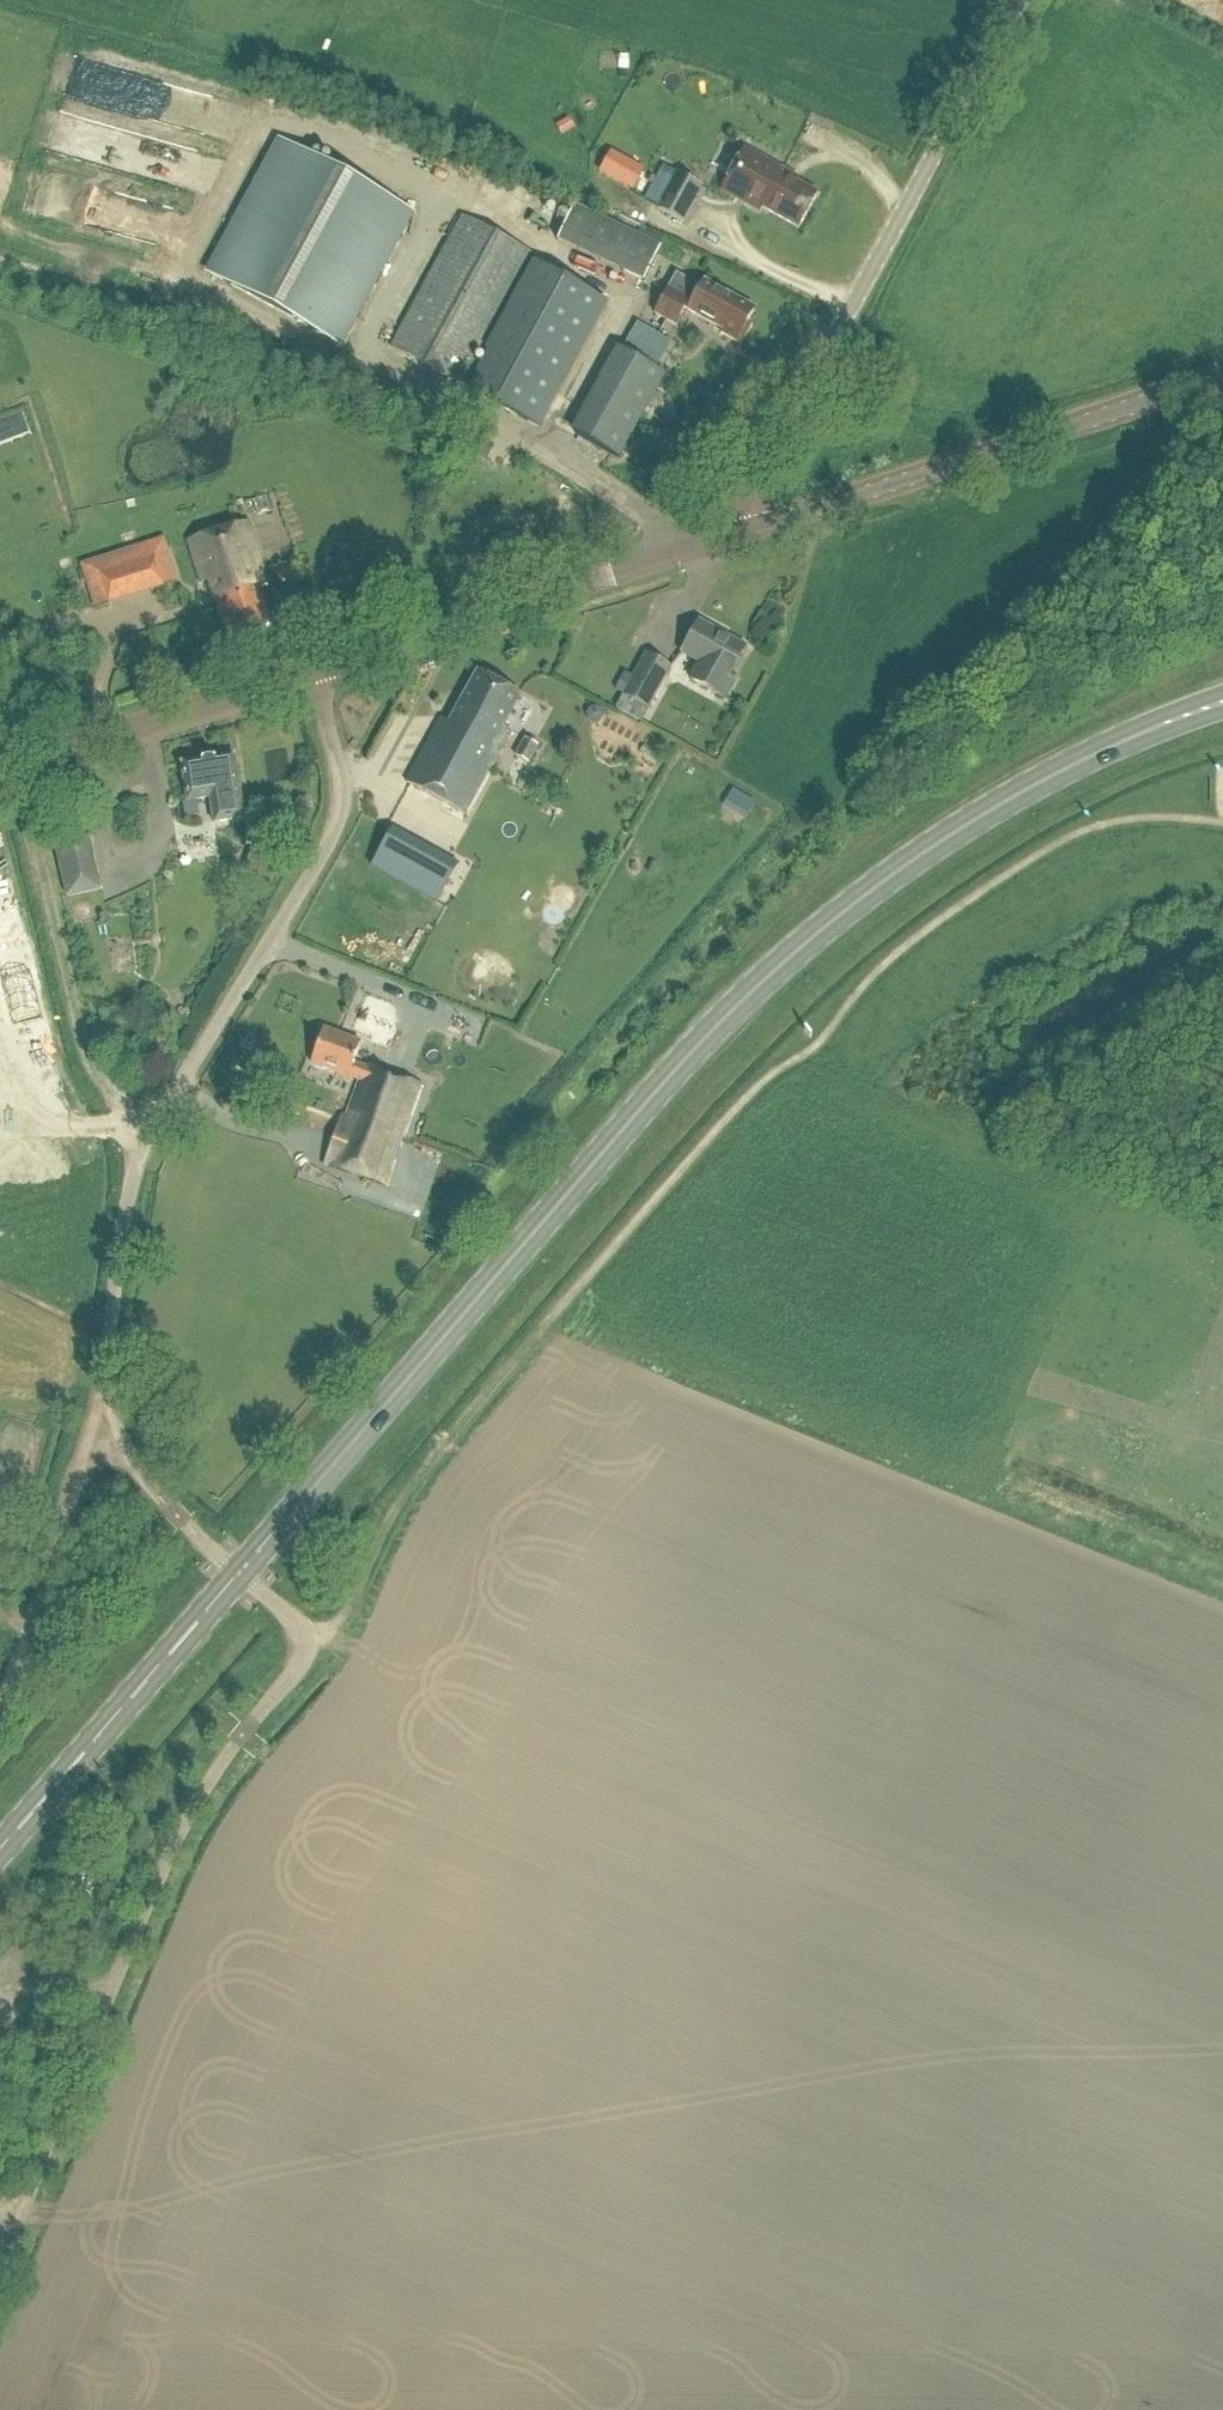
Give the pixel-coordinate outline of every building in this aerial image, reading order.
[(341,348),(413,215),(278,142),(206,275),(341,348)] [(760,213),(762,209),(798,229),(818,194),(797,183),(799,179),(746,150),(723,192),(760,213)] [(677,173),(656,210),(681,224),(702,188),(677,173)] [(574,209),(558,246),(644,285),(661,249),(574,209)] [(475,362),(534,255),(463,216),(391,347),(469,391),(470,390),(482,366),(481,365),(475,362)] [(470,390),(539,428),(606,302),(534,263),(487,350),(488,351),(481,365),(482,366),(470,390)] [(701,289),(677,276),(656,316),(677,327),(685,310),(724,331),(722,334),(741,344),(753,323),(749,322),(755,312),(704,284),(701,289)] [(621,352),(574,436),(618,461),(665,376),(621,352)] [(248,523),(188,542),(201,583),(209,581),(228,640),(273,626),(261,590),(268,587),(248,523)] [(94,610),(178,583),(164,538),(80,565),(94,610)] [(729,678),(745,647),(699,622),(682,654),(699,663),(690,680),(723,698),(733,680),(729,678)] [(646,654),(623,696),(648,710),(671,668),(646,654)] [(441,719),(406,783),(465,816),(491,768),(493,769),(513,733),(503,727),(520,696),(477,673),(449,724),(441,719)] [(524,753),(535,762),(546,749),(536,740),(524,753)] [(181,764),(187,803),(210,800),(215,824),(244,820),(236,756),(181,764)] [(102,890),(85,823),(51,831),(68,898),(102,890)] [(459,863),(393,826),(372,864),(438,900),(459,863)] [(244,872),(270,884),(279,864),(253,852),(244,872)] [(16,1045),(49,1037),(25,940),(0,946),(0,978),(16,1045)] [(328,1167),(385,1187),(421,1085),(367,1066),(366,1068),(353,1063),(360,1043),(324,1029),(311,1064),(359,1082),(328,1167)]
